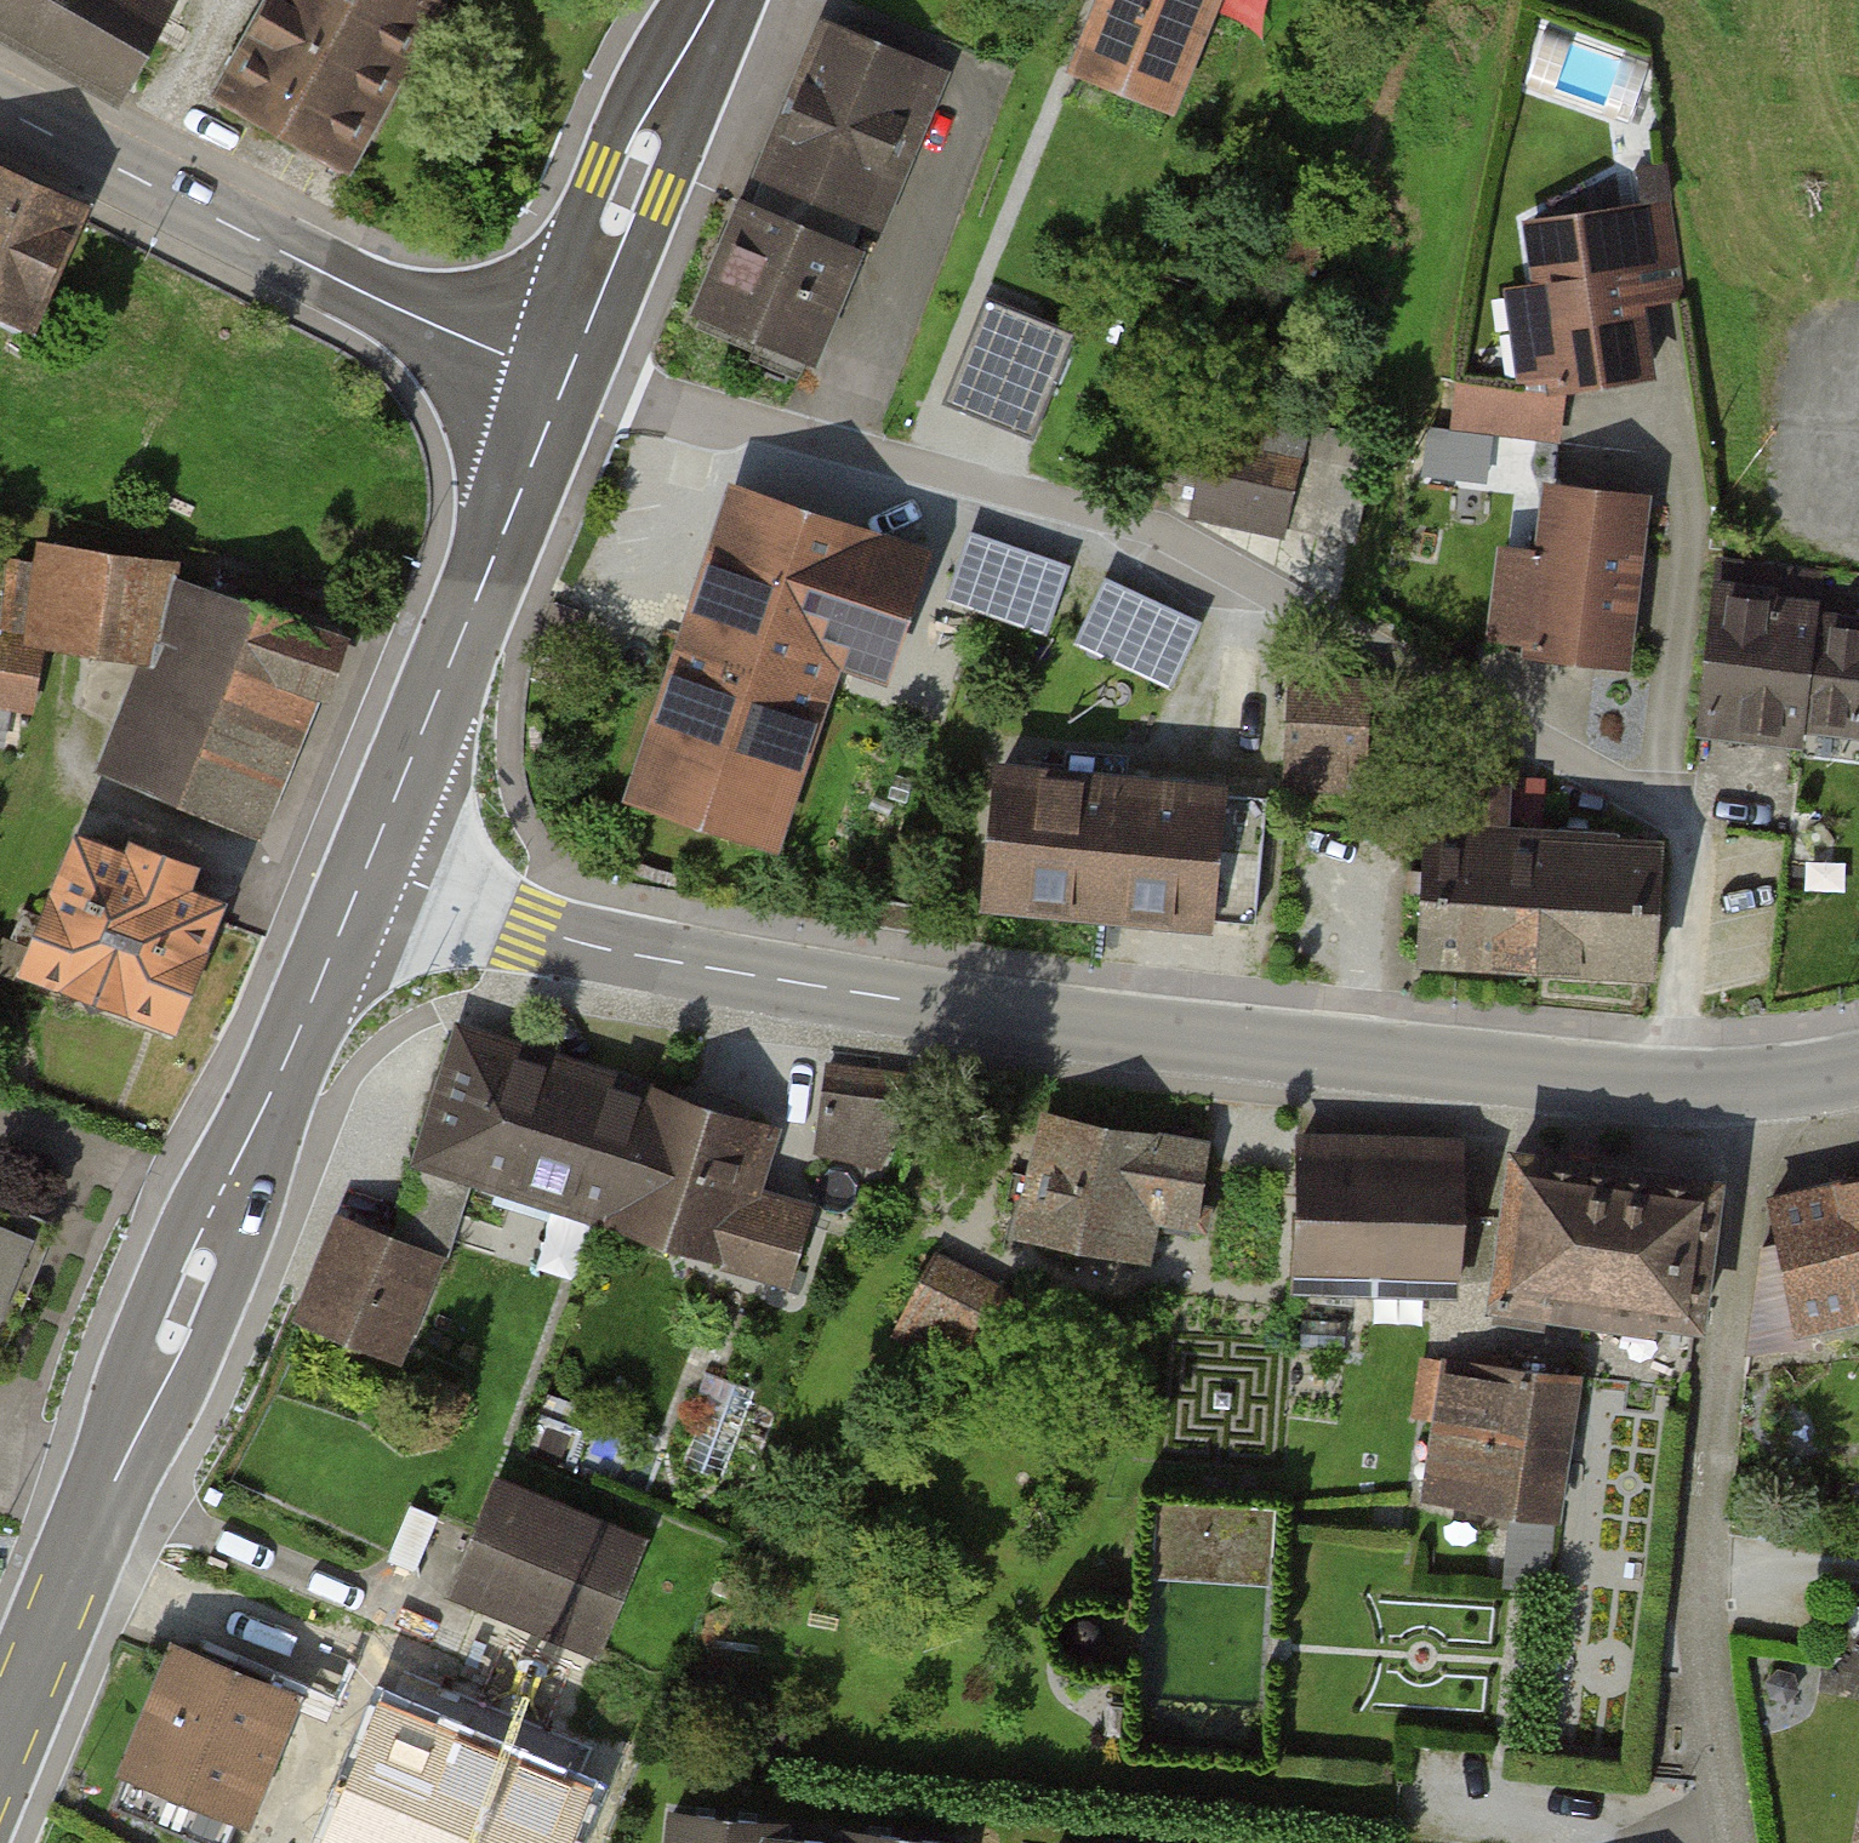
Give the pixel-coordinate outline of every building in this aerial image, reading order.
[(117,93),(168,0),(0,0),(0,30),(117,93)] [(430,0),(276,0),(224,95),(342,160),(430,0)] [(1090,76),(1180,109),(1220,0),(1118,0),(1090,76)] [(762,201),(879,247),(950,67),(832,22),(762,201)] [(30,325),(81,210),(0,173),(0,312),(30,325)] [(762,201),(716,319),(833,365),(879,247),(762,201)] [(1534,224),(1557,387),(1647,374),(1637,302),(1680,296),(1667,205),(1534,224)] [(966,350),(1056,385),(1076,333),(986,298),(966,350)] [(1202,510),(1354,543),(1376,442),(1301,426),(1307,399),(1220,380),(1213,412),(1177,404),(1161,476),(1207,486),(1202,510)] [(1558,393),(1465,381),(1459,428),(1552,440),(1558,393)] [(1638,658),(1655,504),(1553,492),(1546,552),(1511,548),(1501,643),(1638,658)] [(905,550),(737,494),(641,775),(779,821),(835,655),(866,666),(905,550)] [(1064,571),(969,539),(950,595),(1045,627),(1064,571)] [(111,769),(252,824),(304,684),(319,688),(338,641),(166,580),(170,568),(49,550),(47,566),(13,562),(6,625),(41,630),(154,656),(111,769)] [(1703,718),(1798,730),(1800,714),(1858,722),(1858,622),(1852,621),(1857,586),(1723,568),(1703,718)] [(1197,627),(1105,586),(1081,640),(1173,681),(1197,627)] [(0,629),(0,701),(30,706),(41,636),(0,629)] [(1369,691),(1293,688),(1291,750),(1366,752),(1369,691)] [(1007,773),(996,901),(1261,925),(1272,798),(1007,773)] [(1433,839),(1426,958),(1665,972),(1672,853),(1433,839)] [(80,840),(31,965),(170,1019),(215,906),(179,892),(188,870),(134,849),(130,860),(80,840)] [(458,1040),(421,1158),(789,1276),(806,1223),(744,1202),(767,1129),(474,1032),(458,1040)] [(834,1092),(826,1153),(909,1164),(917,1103),(834,1092)] [(1205,1150),(1051,1118),(1024,1227),(1141,1252),(1150,1219),(1195,1228),(1205,1150)] [(1297,1143),(1292,1279),(1456,1286),(1462,1150),(1297,1143)] [(1516,1155),(1496,1294),(1697,1322),(1717,1184),(1516,1155)] [(1772,1199),(1779,1242),(1766,1245),(1750,1351),(1805,1345),(1801,1320),(1858,1306),(1858,1180),(1856,1180),(1772,1199)] [(30,1289),(24,1287),(43,1241),(26,1234),(33,1215),(0,1202),(0,1361),(30,1289)] [(430,1258),(346,1222),(307,1313),(391,1349),(430,1258)] [(911,1303),(904,1340),(966,1370),(1003,1298),(934,1260),(911,1303)] [(1555,1508),(1577,1375),(1447,1365),(1431,1488),(1555,1508)] [(496,1484),(455,1586),(599,1645),(641,1543),(496,1484)] [(1276,1506),(1156,1499),(1153,1545),(1274,1552),(1276,1506)] [(179,1661),(120,1805),(213,1842),(228,1842),(285,1704),(179,1661)] [(381,1712),(327,1842),(569,1842),(588,1798),(381,1712)] [(672,1842),(959,1842),(959,1840),(676,1808),(672,1842)]
